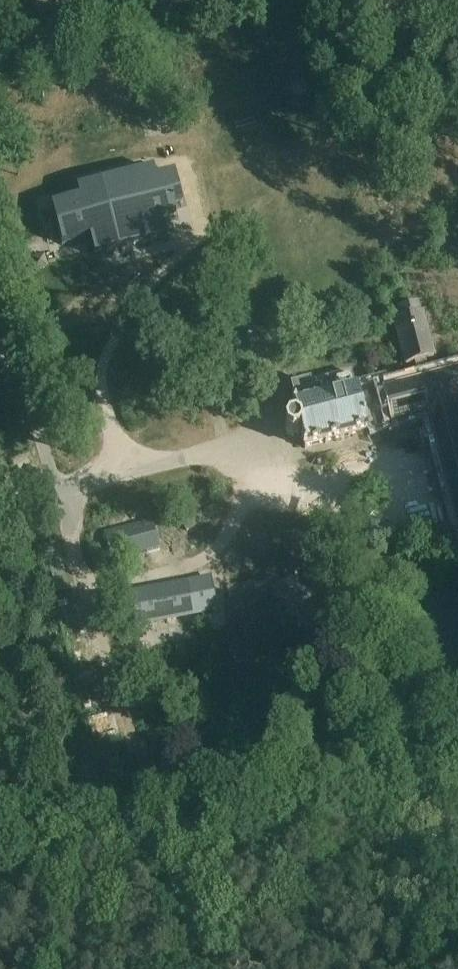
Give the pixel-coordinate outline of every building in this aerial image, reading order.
[(80,199),(52,206),(63,246),(91,238),(95,257),(106,254),(115,252),(125,249),(134,247),(143,244),(152,242),(162,239),(171,237),(172,237),(167,218),(177,215),(174,206),(184,204),(175,173),(157,178),(154,169),(144,172),(135,174),(125,177),(116,179),(106,182),(98,184),(89,186),(80,189),(77,189),(80,199)] [(46,256),(33,259),(37,272),(49,268),(46,256)] [(398,307),(401,319),(393,321),(406,367),(437,359),(425,313),(422,314),(419,301),(398,307)] [(457,404),(457,369),(377,393),(375,386),(332,398),(327,381),(307,386),(307,384),(288,389),(293,408),(281,411),(292,452),(425,413),(457,524),(457,416),(455,405),(457,404)] [(336,395),(355,390),(351,373),(332,378),(336,395)] [(359,455),(362,469),(375,465),(372,452),(359,455)] [(192,518),(183,523),(187,531),(196,526),(192,518)] [(153,521),(106,533),(114,561),(160,549),(153,521)] [(196,617),(190,583),(117,597),(124,631),(196,617)]
